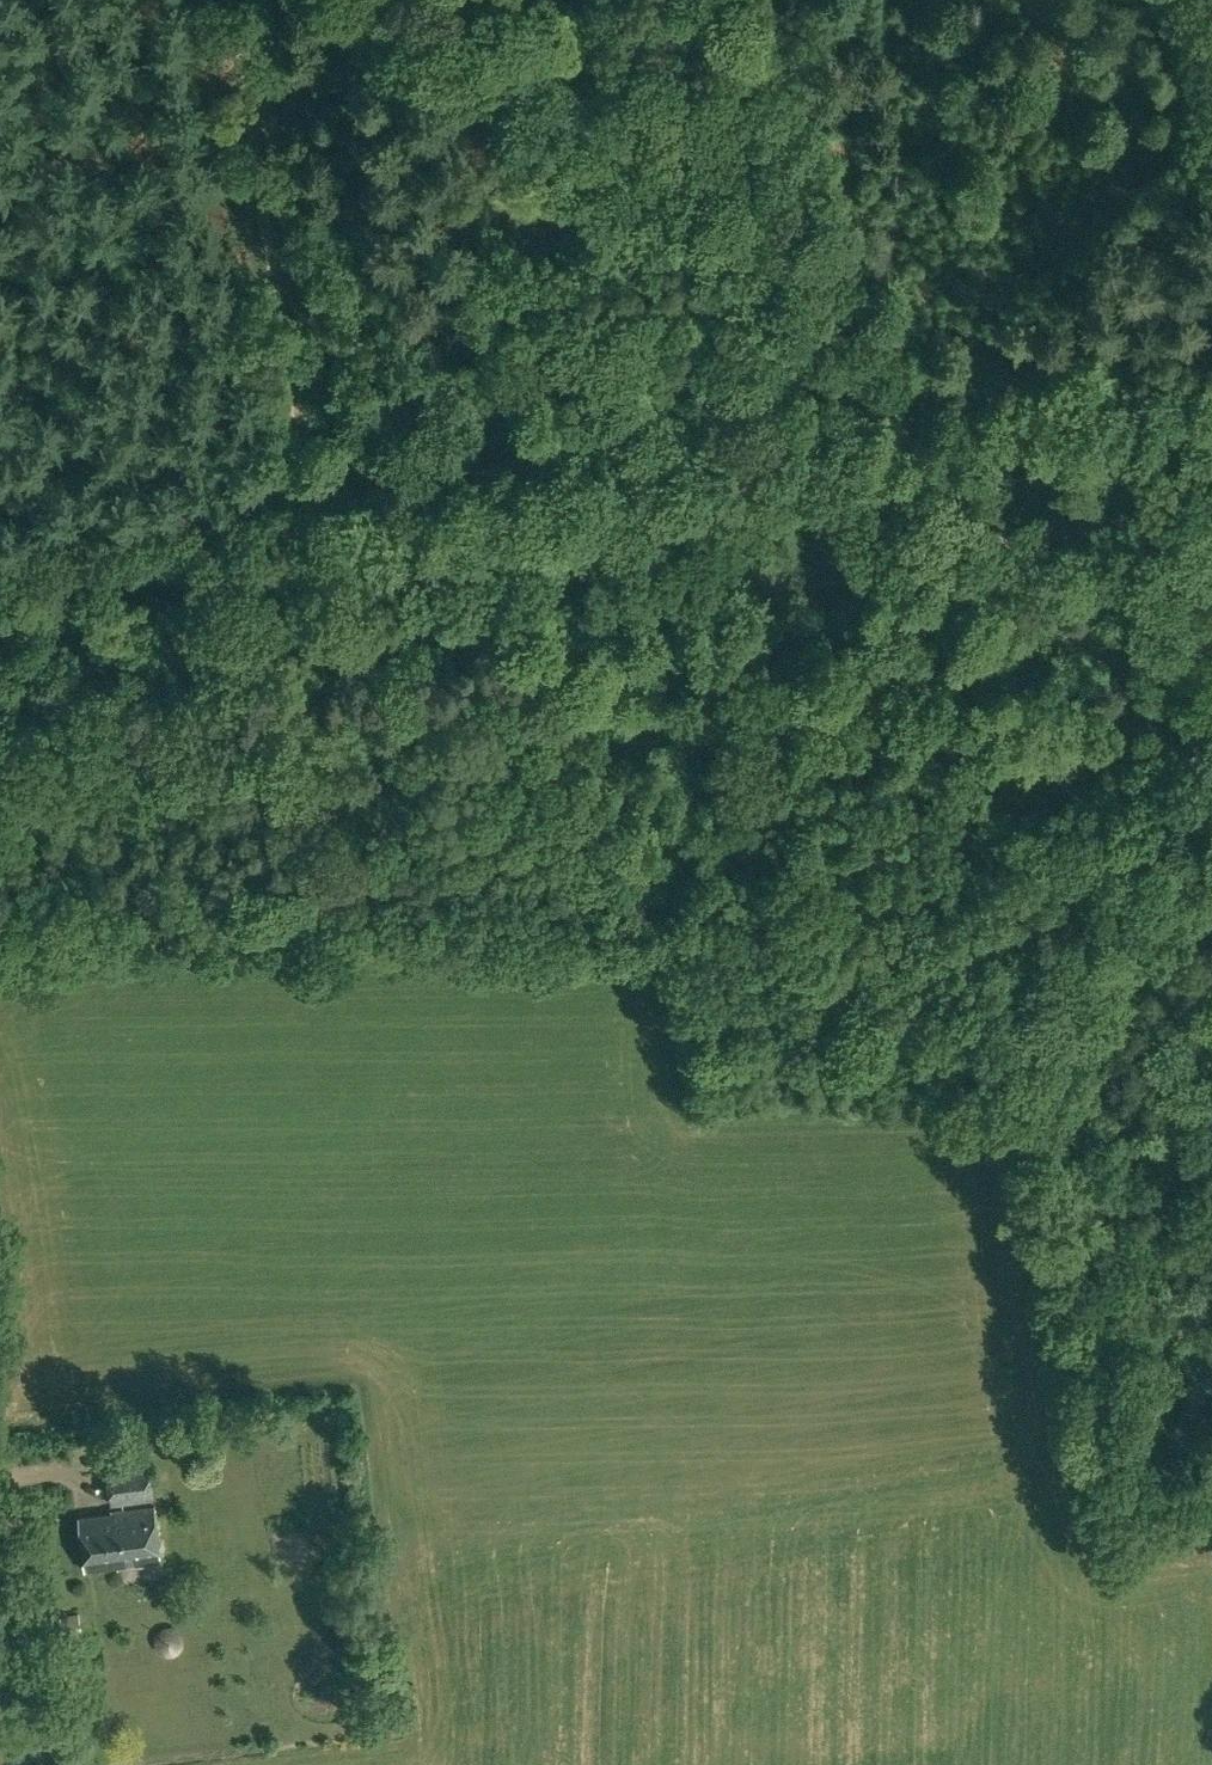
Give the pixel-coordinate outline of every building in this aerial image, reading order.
[(107,1469),(110,1504),(155,1498),(150,1463),(107,1469)] [(79,1511),(85,1570),(162,1562),(156,1503),(79,1511)] [(61,1616),(63,1632),(82,1629),(79,1614),(61,1616)] [(167,1656),(170,1656),(174,1656),(177,1654),(180,1652),(183,1649),(184,1645),(185,1641),(184,1637),(183,1634),(181,1631),(178,1629),(174,1627),(170,1627),(166,1627),(162,1629),(159,1631),(157,1634),(156,1637),(155,1641),(156,1645),(157,1649),(160,1652),(163,1654),(167,1656)]
